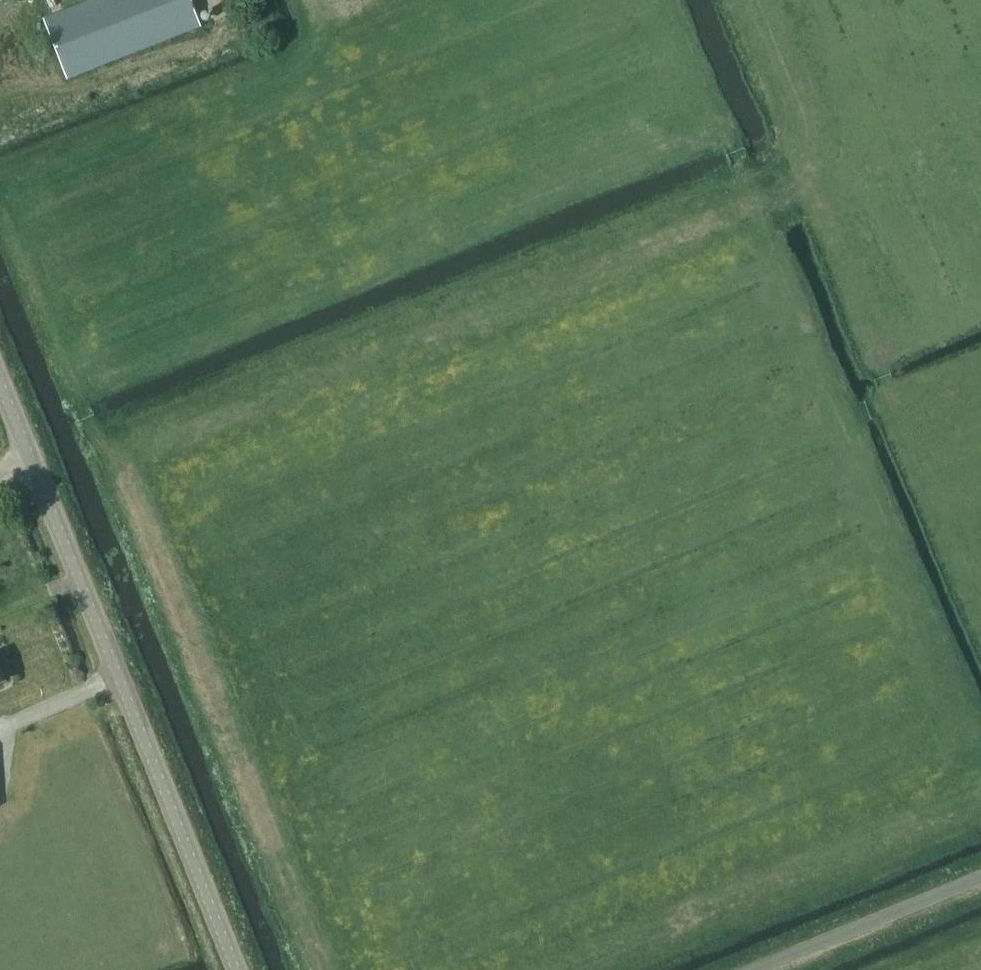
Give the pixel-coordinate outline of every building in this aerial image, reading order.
[(44,18),(67,79),(201,26),(191,0),(91,0),(44,18)]
